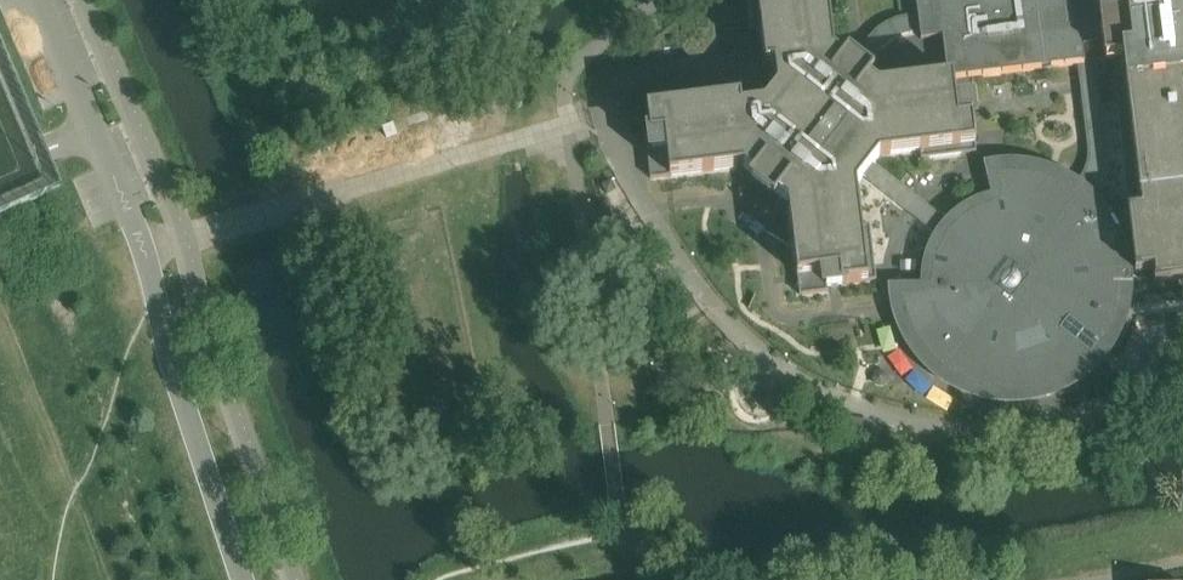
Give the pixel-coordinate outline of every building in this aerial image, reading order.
[(1104,50),(1106,49),(1105,43),(1130,40),(1131,53),(1127,53),(1128,57),(1132,56),(1135,79),(1124,80),(1141,210),(1127,211),(1135,274),(1136,273),(1153,271),(1154,284),(1169,282),(1182,280),(1182,59),(1182,51),(1182,0),(915,0),(917,16),(907,17),(896,19),(886,24),(876,31),(868,39),(852,60),(853,61),(850,64),(834,51),(828,0),(749,0),(753,29),(761,28),(765,57),(766,66),(768,65),(774,64),(777,87),(778,87),(764,104),(741,107),(741,100),(741,98),(732,99),(703,103),(702,94),(693,95),(693,96),(655,101),(655,100),(646,101),(650,135),(651,135),(653,151),(647,151),(650,179),(743,168),(743,167),(753,175),(748,181),(774,201),(779,195),(788,202),(788,203),(800,296),(828,292),(827,286),(843,285),(876,281),(870,225),(861,226),(858,197),(856,186),(863,177),(935,234),(943,240),(939,247),(933,261),(932,261),(930,275),(930,290),(898,293),(898,296),(903,317),(912,338),(925,356),(941,371),(960,383),(981,391),(1002,395),(1024,394),(1046,390),(1047,367),(1056,363),(1071,353),(1079,344),(1076,342),(1084,331),(1088,334),(1094,323),(1099,311),(1102,298),(1121,302),(1123,290),(1122,268),(1123,268),(1118,247),(1109,227),(1096,208),(1085,199),(1092,191),(1093,189),(1099,179),(1103,169),(1105,158),(1104,147),(1094,61),(1105,59),(1104,50)] [(62,184),(48,151),(0,38),(0,210),(62,184)]
